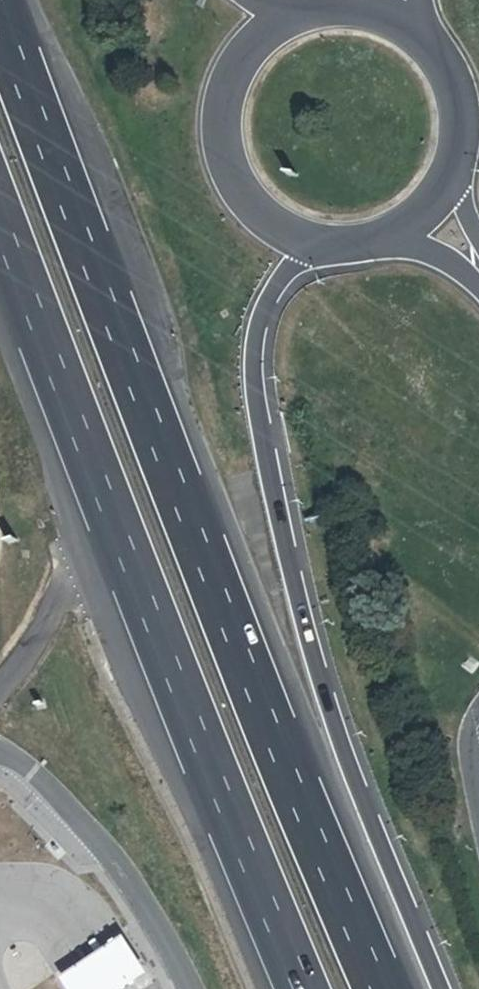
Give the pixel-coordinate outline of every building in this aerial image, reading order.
[(125,938),(119,943),(99,956),(71,973),(60,981),(65,988),(128,988),(142,979),(149,975),(125,938)]
